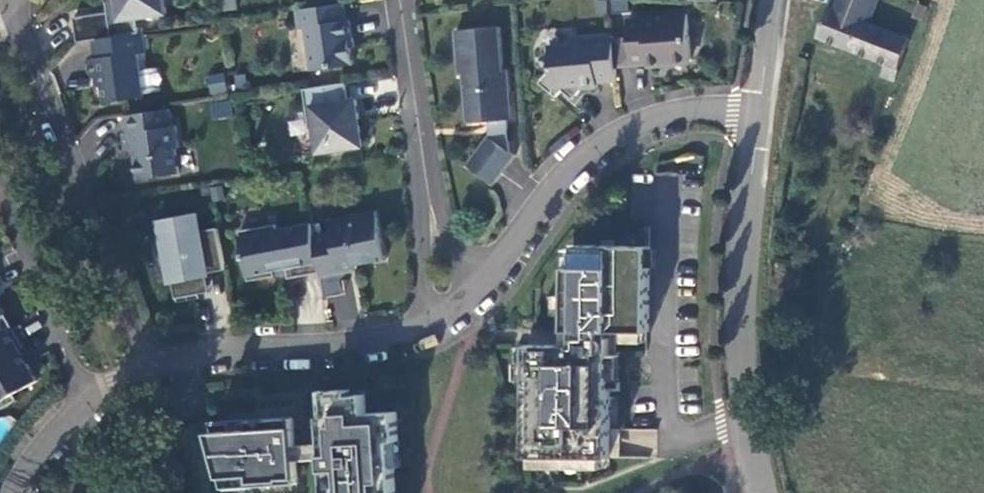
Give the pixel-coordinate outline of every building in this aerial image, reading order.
[(79,43),(94,41),(140,34),(138,19),(169,15),(167,0),(107,0),(108,5),(112,4),(113,13),(75,18),(79,43)] [(821,41),(889,68),(885,79),(895,82),(911,42),(895,35),(872,27),(875,20),(882,0),(839,0),(833,14),(831,13),(821,41)] [(345,4),(297,11),(300,30),(307,29),(314,71),(354,65),(350,39),(353,38),(350,20),(348,21),(345,4)] [(662,17),(630,20),(631,37),(614,39),(617,68),(649,65),(649,68),(664,67),(664,63),(672,62),(676,66),(689,65),(692,60),(688,15),(666,17),(666,22),(662,23),(662,17)] [(504,70),(500,28),(457,31),(461,75),(466,75),(470,123),(494,121),(496,140),(491,136),(468,163),(493,184),(516,156),(511,152),(508,120),(513,119),(509,70),(504,70)] [(146,53),(143,34),(140,34),(94,41),(96,55),(91,56),(92,60),(94,79),(97,78),(99,88),(103,87),(106,103),(144,98),(138,54),(146,53)] [(574,45),(550,47),(552,69),(541,83),(558,97),(567,87),(578,96),(583,89),(599,88),(598,83),(618,82),(617,68),(614,39),(614,37),(578,40),(574,45)] [(221,72),(204,77),(210,96),(227,90),(221,72)] [(347,84),(304,90),(310,130),(316,129),(319,154),(364,147),(357,101),(350,102),(347,84)] [(210,118),(231,116),(229,101),(209,103),(210,118)] [(171,110),(126,117),(128,134),(123,135),(126,151),(137,150),(139,159),(136,159),(139,180),(180,174),(177,149),(180,149),(177,127),(174,127),(171,110)] [(315,236),(322,273),(356,266),(386,260),(378,218),(377,218),(376,212),(330,221),(332,233),(315,236)] [(197,214),(163,221),(178,299),(202,294),(200,288),(210,286),(208,274),(227,271),(219,229),(200,233),(197,214)] [(277,224),(240,231),(250,281),(277,276),(276,271),(288,269),(290,279),(322,273),(315,236),(312,223),(278,230),(277,224)] [(632,245),(649,245),(649,228),(632,228),(632,245)] [(567,346),(529,345),(528,458),(611,458),(611,427),(612,356),(617,356),(617,332),(650,332),(651,247),(624,246),(578,246),(577,268),(568,268),(567,346)] [(327,298),(345,294),(342,280),(347,273),(356,271),(356,266),(322,273),(327,298)] [(0,335),(0,410),(18,400),(15,394),(38,381),(29,364),(24,366),(17,353),(26,349),(14,327),(0,335)] [(394,443),(400,442),(398,413),(369,415),(367,396),(353,397),(352,391),(328,392),(329,417),(323,418),(325,446),(326,458),(328,492),(391,492),(397,492),(394,443)] [(295,419),(250,422),(250,430),(250,431),(211,433),(223,478),(233,478),(235,477),(235,488),(284,485),(284,481),(299,481),(297,460),(297,447),(295,419)] [(325,446),(297,447),(297,460),(326,458),(325,446)]
